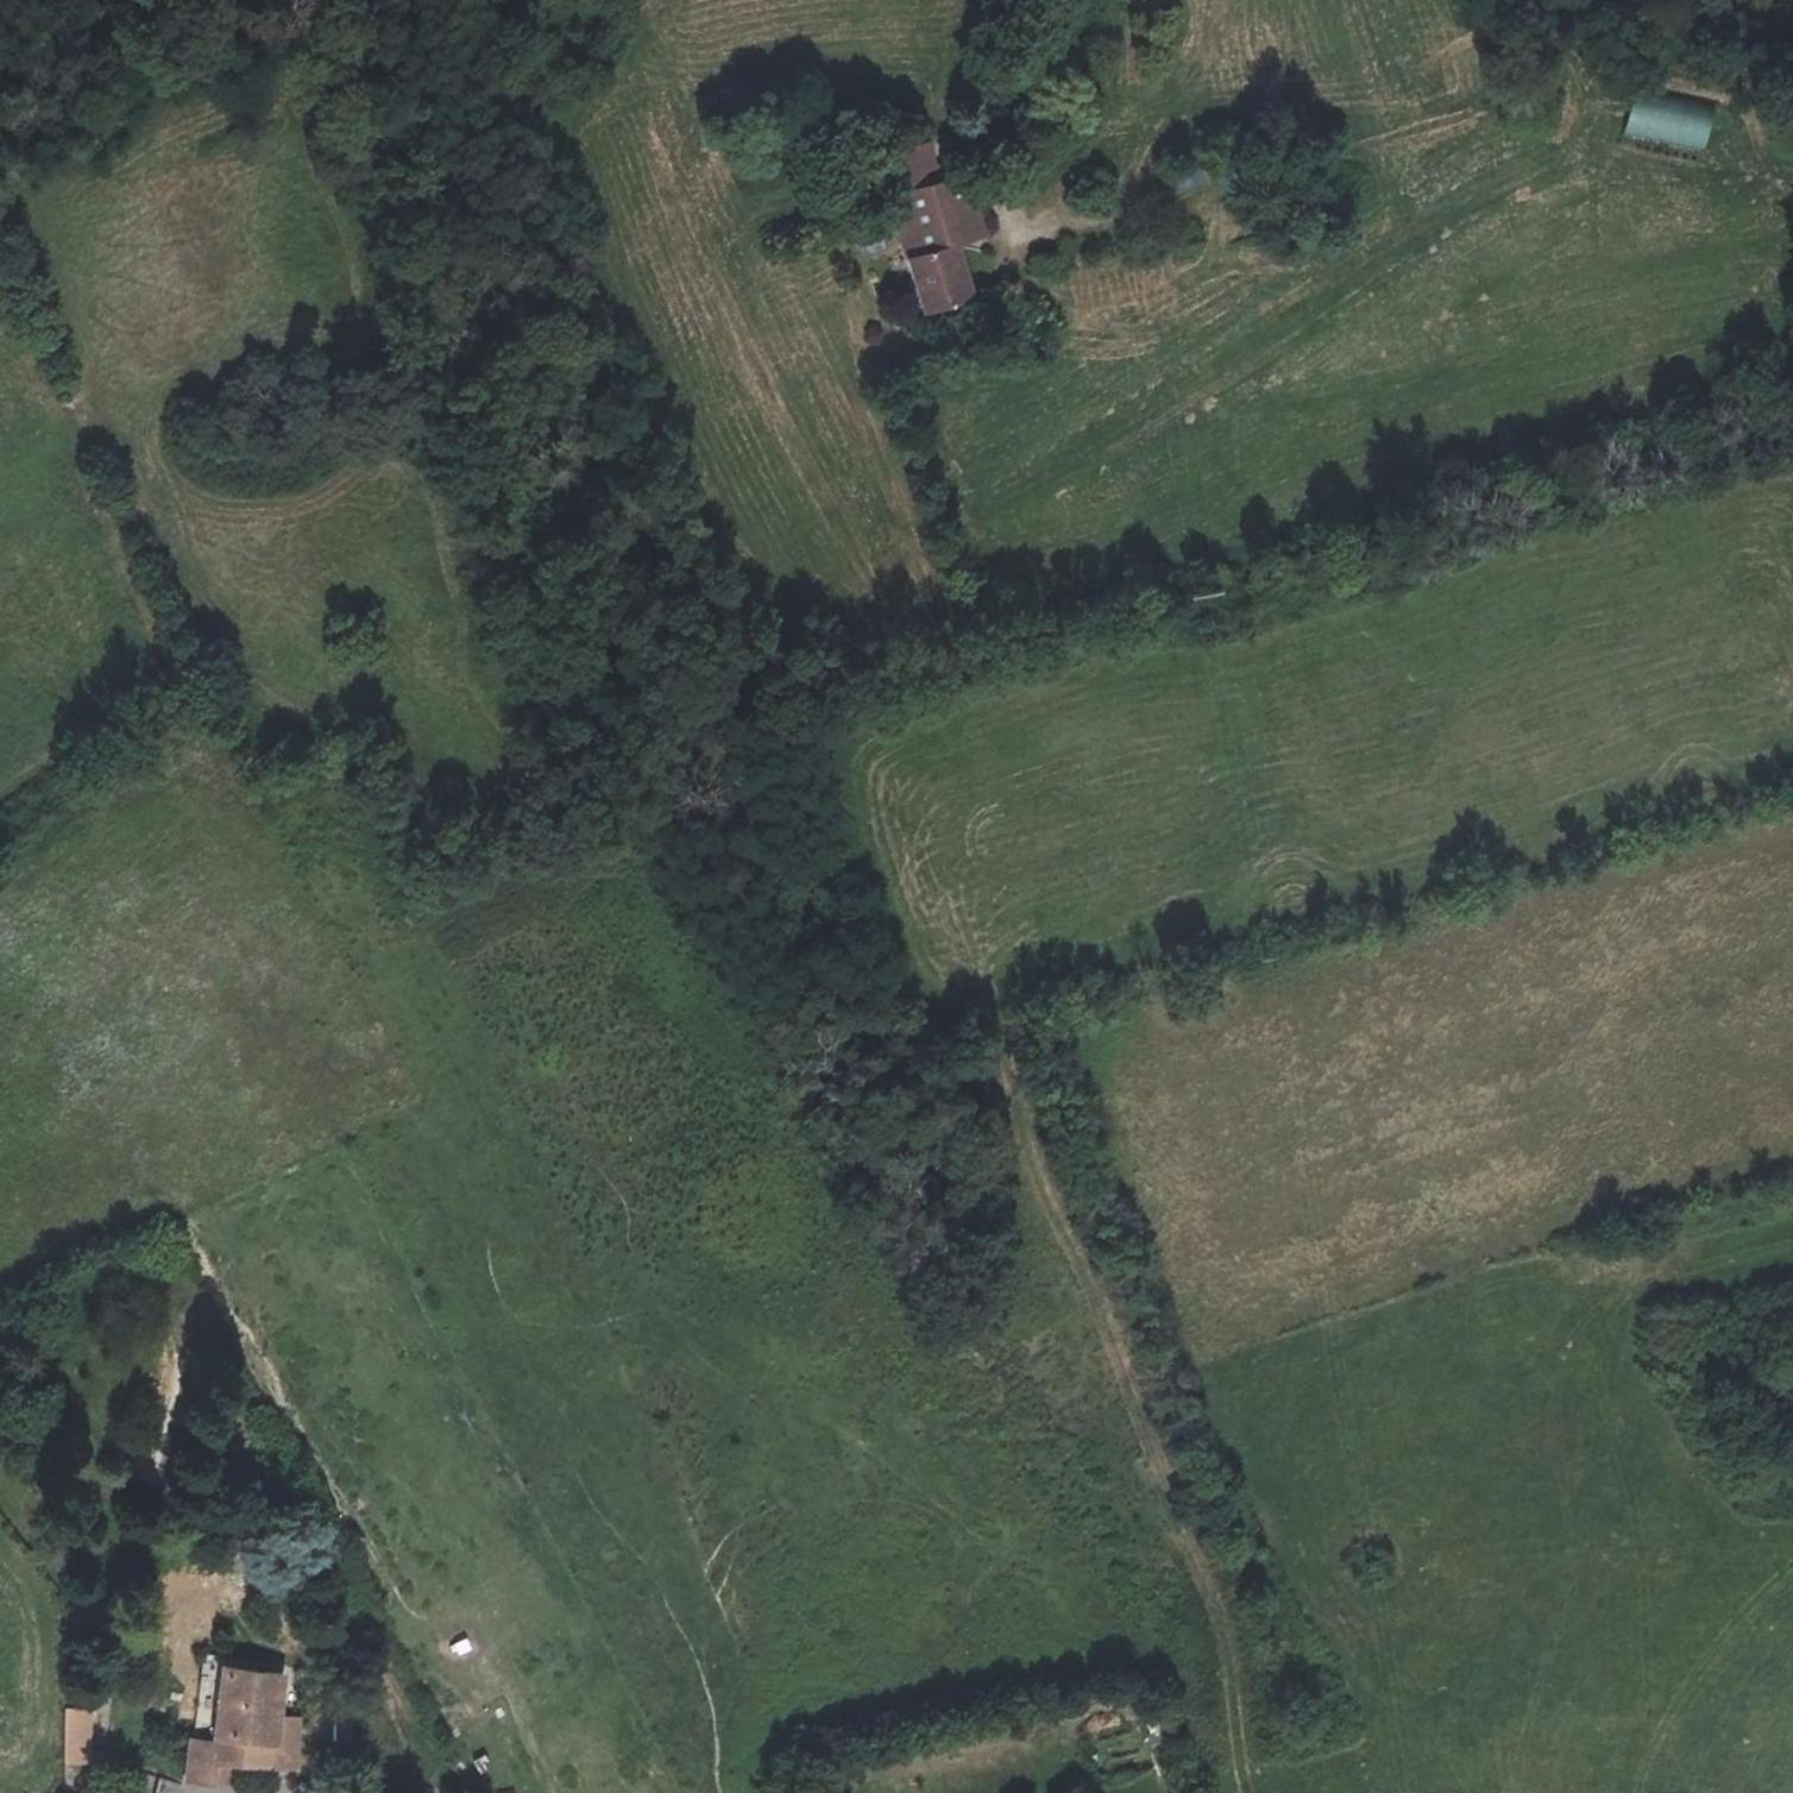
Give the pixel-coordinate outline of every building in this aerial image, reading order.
[(1707,151),(1713,110),(1631,97),(1625,138),(1707,151)] [(966,228),(945,169),(916,178),(910,158),(904,139),(846,157),(842,146),(817,154),(829,193),(869,181),(910,305),(955,290),(938,237),(966,228)] [(916,178),(945,169),(938,149),(910,158),(916,178)] [(1200,182),(1197,161),(1172,165),(1175,185),(1200,182)] [(280,1717),(285,1674),(226,1667),(217,1740),(215,1759),(242,1762),(245,1735),(277,1739),(280,1717)] [(62,1703),(61,1756),(85,1756),(84,1704),(62,1703)] [(298,1719),(280,1717),(277,1739),(245,1735),(242,1762),(292,1768),(298,1719)] [(190,1780),(212,1782),(215,1759),(217,1740),(195,1738),(190,1780)]
